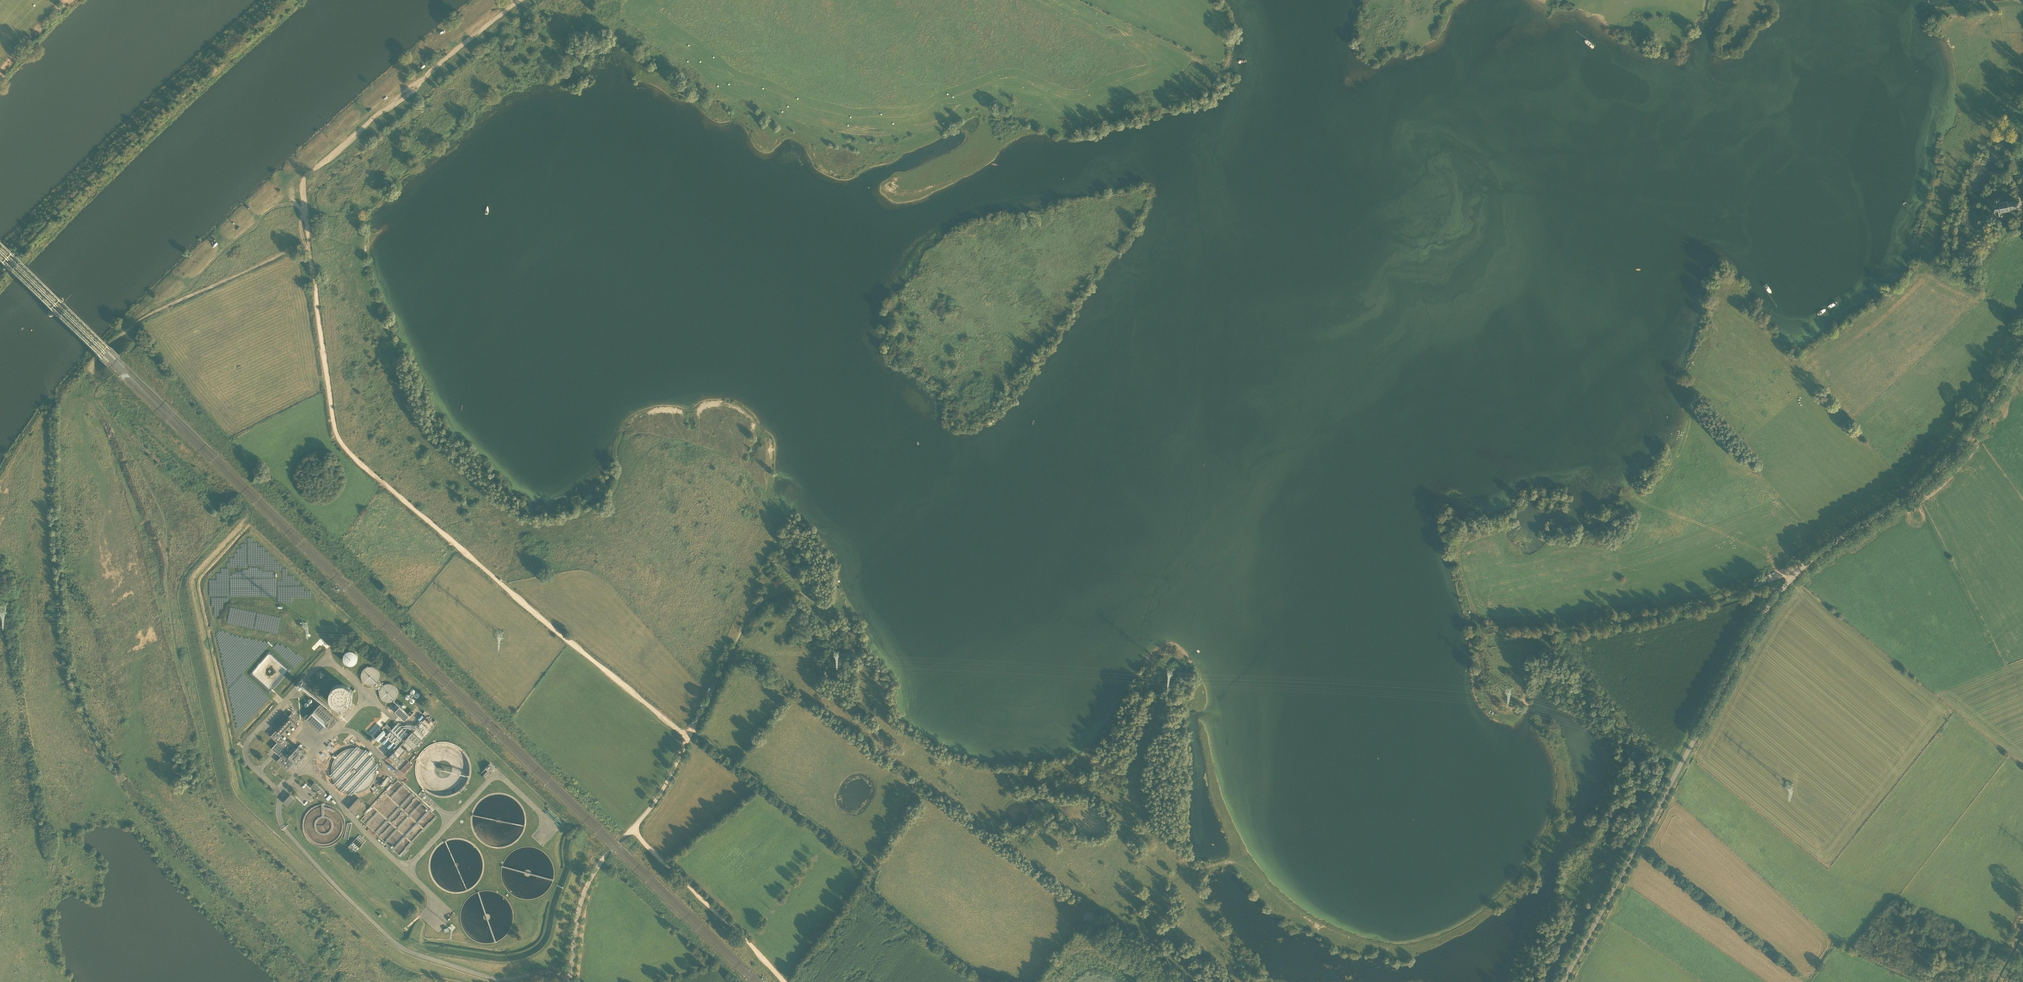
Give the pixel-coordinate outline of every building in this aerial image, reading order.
[(2000,200),(2000,199),(1999,199),(1999,198),(1998,198),(1998,199),(1998,200),(1995,200),(1995,205),(1994,205),(1992,204),(1994,205),(1995,211),(1994,212),(1994,213),(1996,211),(1997,211),(1997,215),(2001,215),(2002,216),(2003,215),(2003,214),(2002,213),(2001,212),(2010,210),(2010,209),(2015,208),(2016,208),(2016,206),(2019,206),(2020,206),(2020,205),(2019,202),(2019,201),(2019,202),(2015,202),(2015,201),(2009,202),(2008,201),(2000,202),(1999,201),(2000,200)] [(14,254),(13,254),(3,265),(3,266),(2,266),(2,267),(2,268),(3,268),(3,269),(4,269),(5,269),(6,268),(17,257),(17,256),(17,255),(17,254),(16,254),(16,253),(15,253),(14,254)] [(62,300),(61,301),(51,312),(50,312),(50,313),(50,314),(51,314),(51,315),(52,315),(53,315),(54,315),(65,304),(65,303),(65,302),(65,301),(65,300),(64,300),(63,300),(62,300)] [(353,650),(351,650),(350,650),(349,650),(347,651),(346,651),(345,652),(344,653),(344,655),(343,656),(343,657),(343,659),(343,660),(344,661),(345,662),(346,663),(347,664),(348,664),(350,665),(351,665),(352,665),(354,664),(355,663),(356,662),(357,661),(357,660),(358,659),(358,657),(358,656),(358,655),(357,653),(356,652),(355,651),(354,651),(353,650)] [(383,685),(378,680),(379,679),(379,678),(380,677),(380,676),(380,675),(380,674),(379,673),(379,672),(378,671),(378,670),(377,669),(376,668),(375,668),(374,667),(373,667),(372,667),(371,666),(370,666),(369,666),(368,667),(367,667),(366,667),(365,668),(364,668),(363,669),(363,670),(362,671),(362,672),(361,673),(361,674),(361,675),(361,676),(361,677),(361,678),(362,679),(362,680),(363,681),(363,682),(364,683),(365,683),(366,684),(367,684),(368,685),(369,685),(370,685),(371,685),(372,685),(373,684),(380,690),(379,691),(379,692),(379,693),(379,694),(380,695),(380,696),(380,697),(381,698),(382,699),(382,700),(383,701),(384,701),(385,702),(386,702),(387,702),(389,702),(390,702),(391,702),(392,702),(393,701),(394,701),(395,700),(395,699),(396,698),(397,697),(398,695),(398,694),(398,693),(398,692),(398,691),(398,690),(397,689),(397,688),(396,687),(395,686),(394,685),(393,684),(392,684),(391,684),(390,683),(389,683),(387,683),(386,684),(385,684),(384,684),(383,685)] [(329,697),(329,699),(330,701),(331,702),(332,703),(333,705),(334,706),(335,706),(336,707),(338,708),(339,708),(341,708),(343,708),(344,707),(346,707),(347,706),(348,705),(349,704),(350,703),(351,703),(351,702),(352,701),(352,699),(352,698),(353,697),(353,695),(352,694),(353,694),(352,691),(351,690),(350,689),(350,688),(349,687),(348,687),(347,686),(346,685),(345,685),(342,684),(341,684),(340,684),(338,685),(337,685),(336,686),(334,686),(333,687),(332,688),(331,689),(330,690),(330,692),(329,693),(329,694),(329,696),(329,697)] [(307,714),(304,717),(320,732),(326,726),(330,729),(339,720),(320,703),(314,710),(312,712),(309,716),(307,714)] [(409,716),(399,707),(395,711),(405,720),(409,716)] [(292,713),(270,736),(273,739),(277,742),(272,748),(281,756),(278,759),(277,761),(281,765),(287,771),(295,763),(297,765),(307,754),(298,746),(296,748),(285,738),(298,725),(296,722),(299,719),(292,713)] [(435,720),(433,722),(427,716),(413,732),(421,739),(436,723),(437,721),(435,720)] [(397,723),(391,730),(400,739),(405,734),(406,736),(408,734),(397,723)] [(383,730),(375,738),(379,741),(386,733),(383,730)] [(421,739),(413,732),(412,731),(405,740),(413,748),(414,748),(422,740),(421,739)] [(402,760),(413,748),(405,740),(394,752),(393,752),(389,757),(398,765),(402,761),(402,760)] [(358,748),(356,748),(354,748),(352,748),(350,748),(348,749),(346,749),(344,750),(342,751),(340,753),(338,754),(337,756),(336,757),(334,759),(333,761),(333,763),(332,765),(332,767),(331,770),(331,772),(332,774),(332,776),(333,778),(333,780),(334,782),(336,784),(337,786),(339,787),(340,789),(342,790),(344,791),(346,792),(348,792),(350,793),(352,793),(354,793),(357,793),(359,793),(361,792),(363,792),(365,791),(367,790),(368,788),(370,787),(372,785),(373,784),(374,782),(375,780),(376,778),(376,776),(377,774),(377,771),(377,769),(377,767),(376,765),(376,763),(375,761),(374,759),(373,757),(371,755),(370,754),(368,752),(366,751),(365,750),(363,749),(361,749),(358,748)] [(496,769),(490,763),(485,768),(489,771),(490,769),(494,772),(496,769)] [(323,796),(326,793),(315,782),(312,785),(323,796)] [(422,794),(425,790),(423,789),(418,794),(428,803),(432,799),(424,792),(422,794)] [(288,807),(295,799),(290,794),(283,802),(288,807)] [(348,808),(356,815),(366,804),(359,797),(348,808)] [(560,826),(564,823),(548,809),(545,812),(560,826)]
